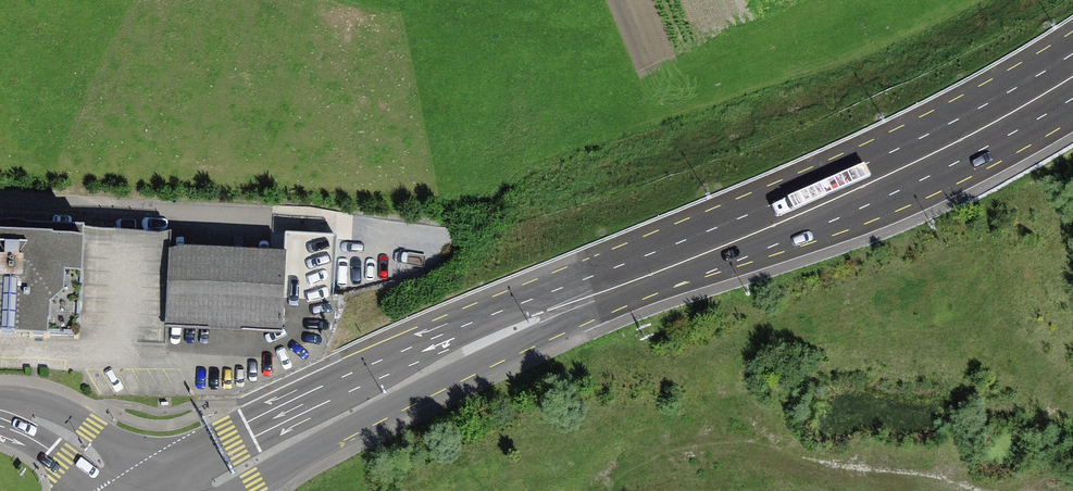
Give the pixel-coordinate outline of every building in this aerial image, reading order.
[(0,237),(0,333),(96,337),(100,241),(0,237)] [(293,265),(177,256),(174,322),(289,330),(293,265)]
